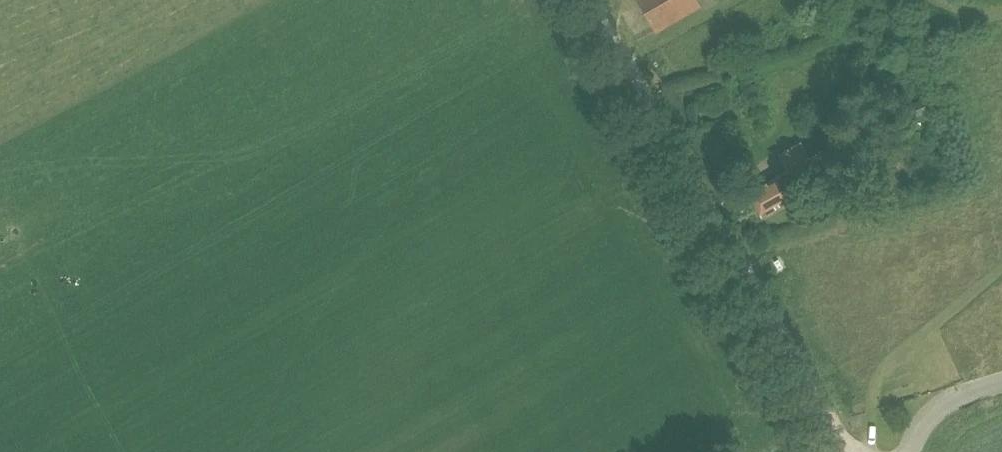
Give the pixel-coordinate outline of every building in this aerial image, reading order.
[(699,6),(696,0),(638,0),(656,31),(699,6)] [(762,214),(789,199),(786,193),(803,183),(815,177),(817,181),(836,171),(824,149),(809,158),(800,142),(779,153),(788,170),(776,177),(776,176),(750,191),(762,214)]
